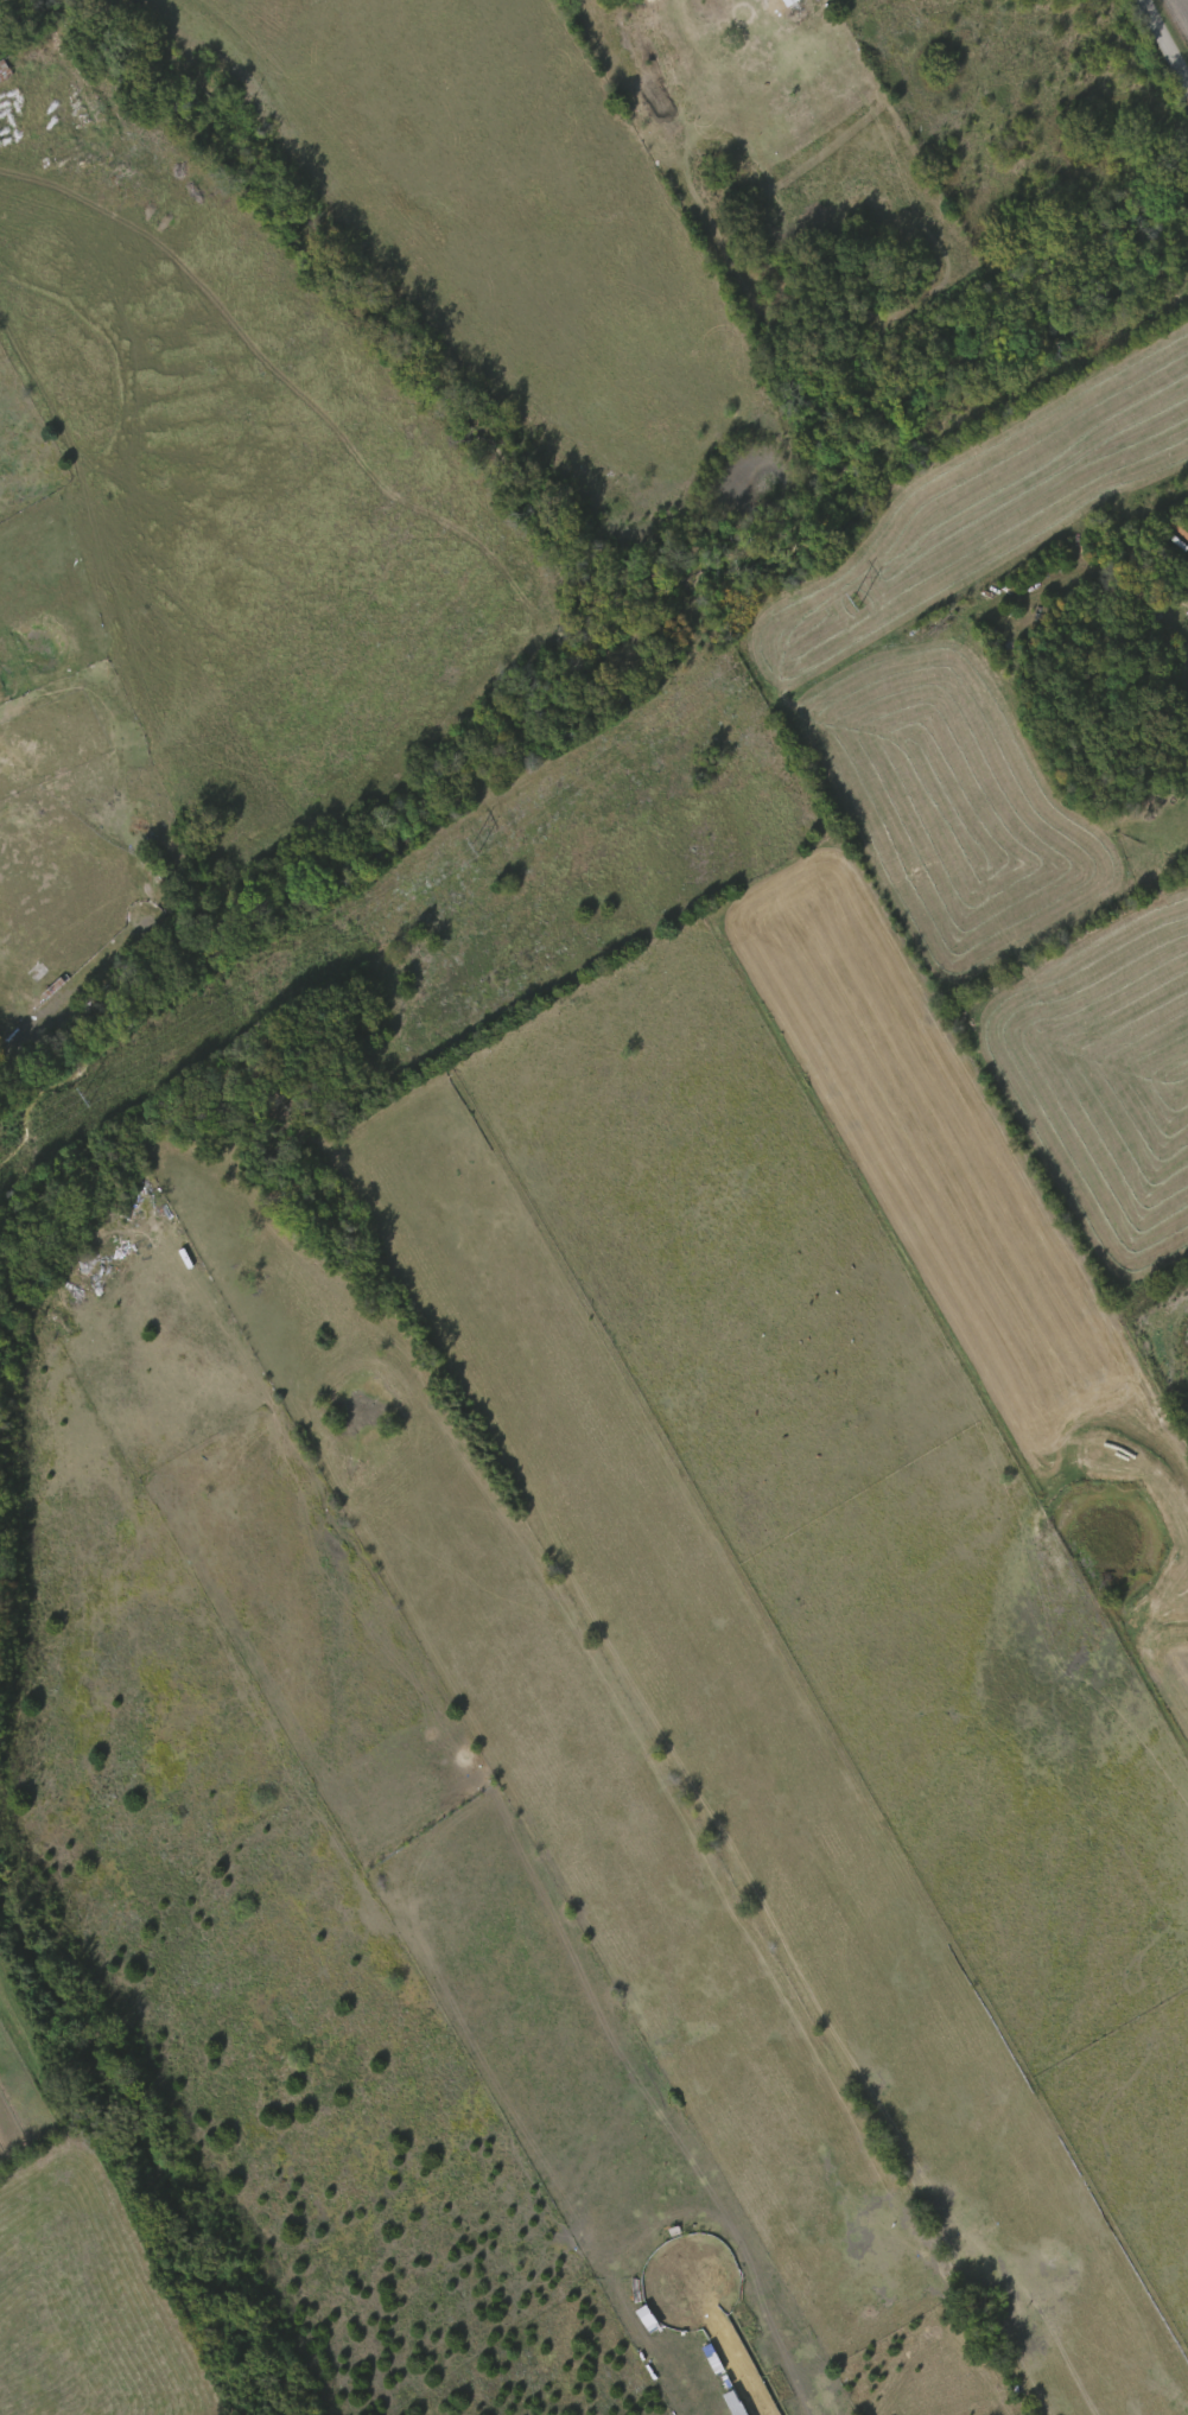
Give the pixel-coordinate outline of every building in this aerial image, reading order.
[(797,0),(776,0),(780,10),(798,2),(797,0)] [(9,70),(0,77),(0,58),(9,70)]
